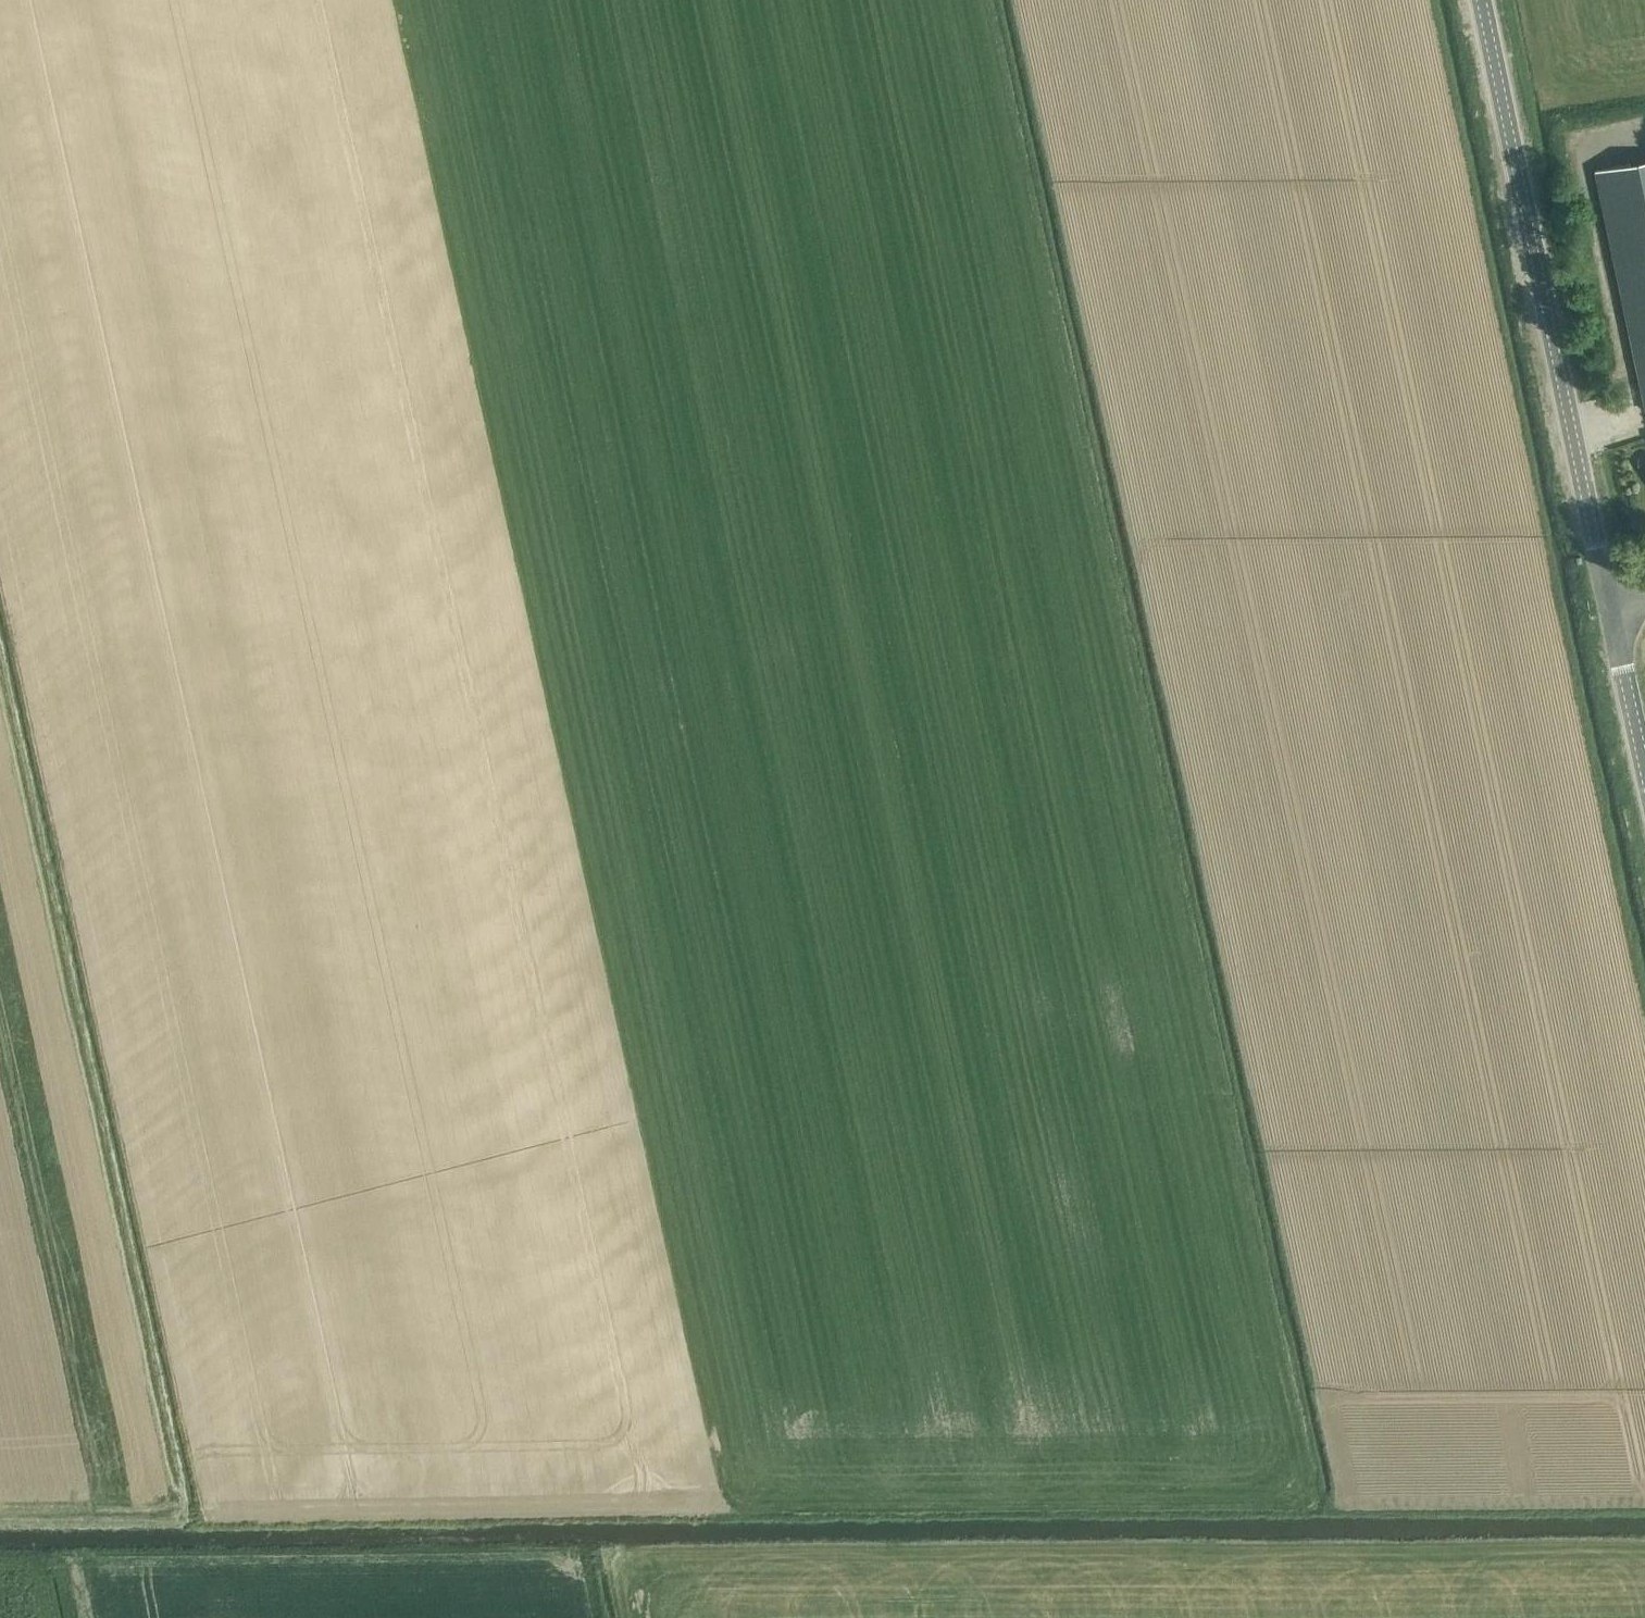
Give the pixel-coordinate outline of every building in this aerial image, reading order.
[(1644,400),(1644,159),(1597,169),(1644,400)]
